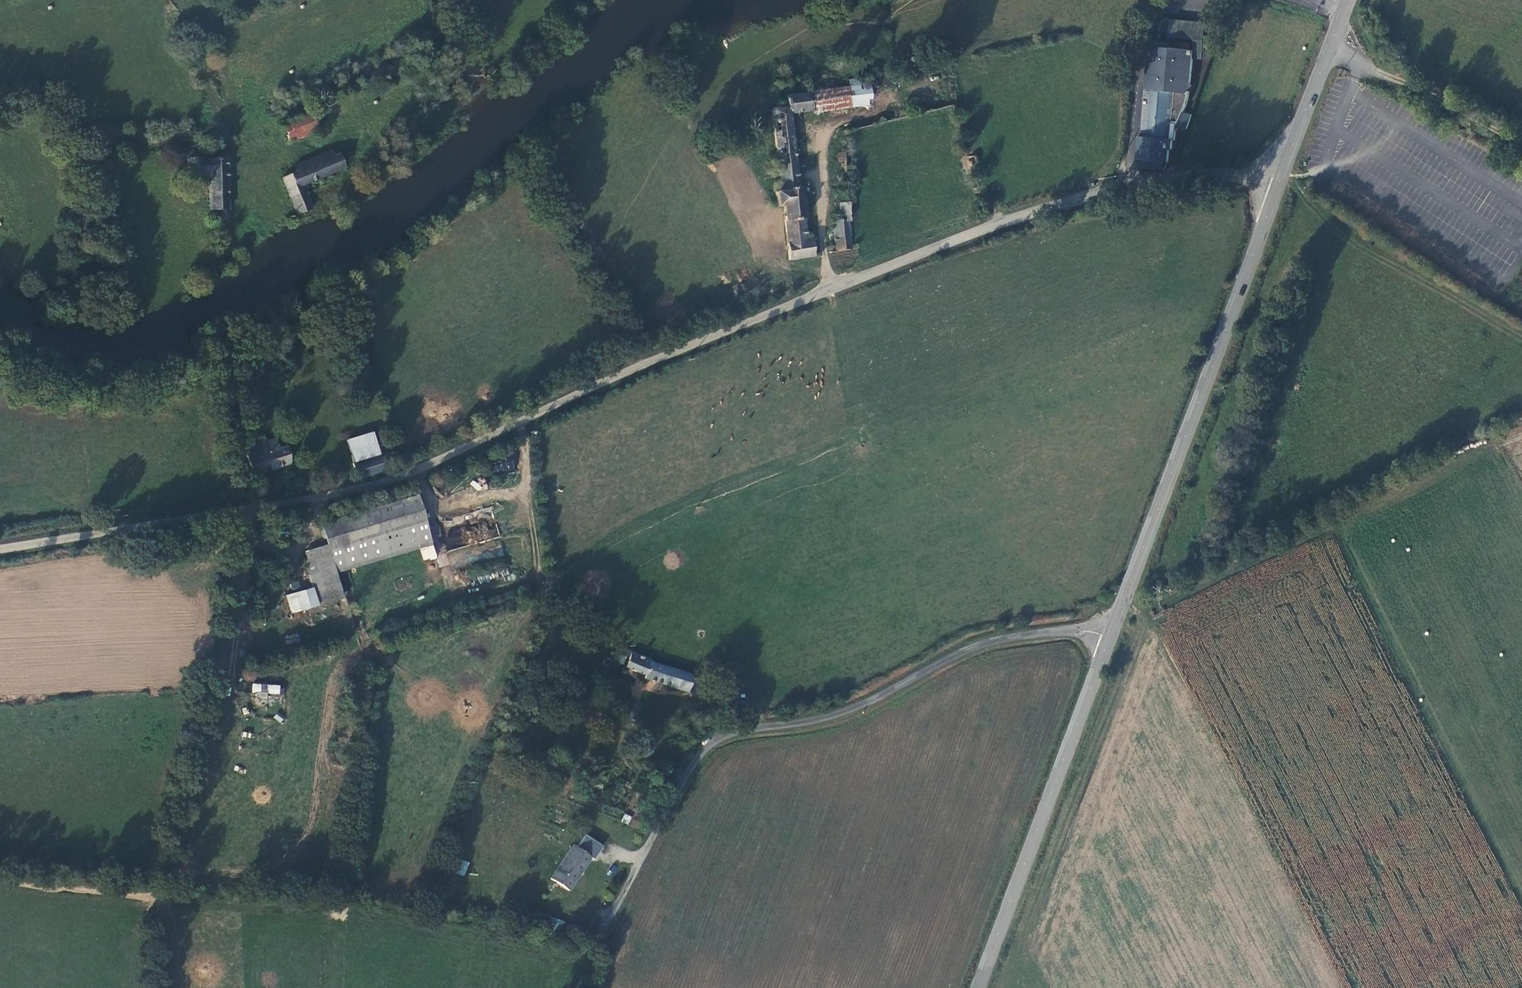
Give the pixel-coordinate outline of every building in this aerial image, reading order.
[(1193,51),(1150,50),(1142,129),(1141,160),(1166,161),(1167,150),(1170,150),(1171,143),(1173,143),(1174,129),(1177,109),(1182,111),(1188,97),(1193,51)] [(819,93),(808,94),(810,111),(810,113),(870,105),(866,79),(819,84),(819,93)] [(786,109),(771,110),(776,154),(779,192),(774,193),(775,207),(781,207),(782,213),(787,260),(813,257),(811,240),(804,240),(799,188),(797,188),(793,163),(787,114),(810,111),(808,94),(788,96),(786,109)] [(1174,129),(1186,131),(1191,116),(1182,111),(1177,109),(1174,129)] [(305,115),(278,126),(285,145),(312,134),(305,115)] [(206,161),(195,160),(195,155),(195,152),(192,150),(189,150),(186,153),(186,156),(189,159),(184,159),(184,178),(204,178),(206,213),(217,213),(216,226),(225,226),(222,159),(206,161)] [(835,161),(845,160),(844,152),(835,152),(835,161)] [(299,187),(332,174),(334,179),(342,176),(340,171),(334,157),(277,180),(291,214),(307,207),(299,187)] [(846,180),(847,178),(846,176),(844,174),(841,174),(838,176),(838,179),(839,181),(841,183),(844,182),(846,180)] [(834,253),(850,251),(847,204),(837,204),(838,221),(832,222),(834,253)] [(378,456),(372,434),(346,441),(352,463),(378,456)] [(277,449),(275,439),(244,448),(251,475),(290,464),(286,447),(277,449)] [(352,463),(357,479),(383,471),(378,456),(352,463)] [(494,471),(513,471),(513,462),(494,462),(494,471)] [(320,525),(326,546),(336,572),(430,545),(415,497),(374,508),(320,525)] [(499,534),(496,525),(487,528),(485,523),(464,531),(469,545),(499,534)] [(317,572),(308,576),(312,588),(317,604),(343,596),(336,572),(326,546),(311,550),(317,572)] [(289,613),(317,604),(312,588),(284,596),(289,613)] [(651,663),(651,661),(631,652),(624,668),(644,676),(643,679),(692,694),(698,677),(651,663)] [(252,692),(280,693),(280,684),(252,683),(252,692)] [(639,703),(627,702),(624,720),(636,721),(639,703)] [(621,822),(628,824),(632,816),(624,813),(621,822)] [(572,847),(550,878),(567,890),(589,858),(572,847)] [(465,875),(469,862),(455,857),(450,870),(465,875)] [(547,918),(546,930),(562,931),(563,919),(547,918)]
